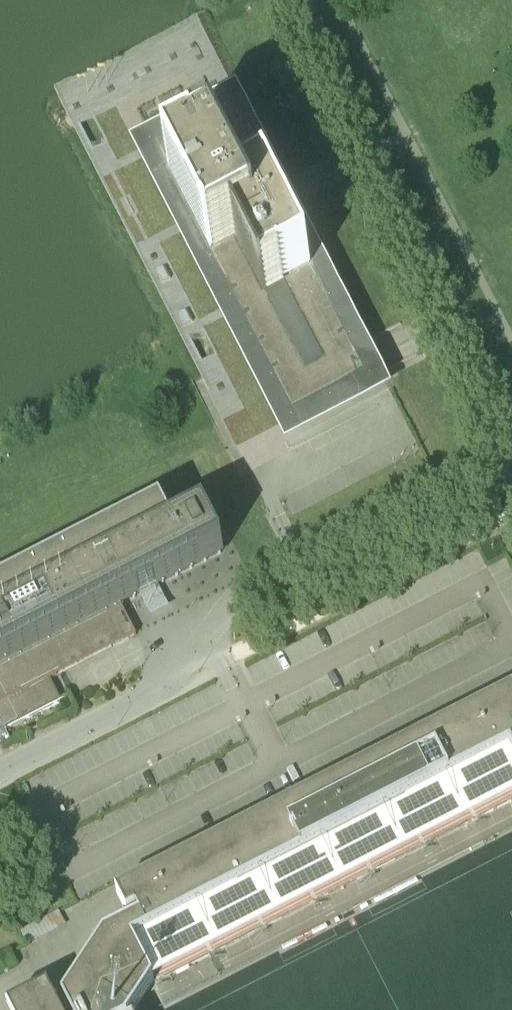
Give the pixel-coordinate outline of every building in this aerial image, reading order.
[(287,450),(393,396),(374,357),(238,93),(132,147),(287,450)] [(51,680),(137,636),(122,606),(222,555),(204,520),(175,534),(162,509),(119,531),(113,520),(55,550),(60,561),(0,592),(0,723),(4,732),(62,702),(51,680)] [(118,898),(129,920),(138,915),(141,922),(106,939),(66,1003),(58,1009),(49,992),(15,1009),(126,1009),(125,1009),(152,968),(511,784),(511,697),(118,898)]
